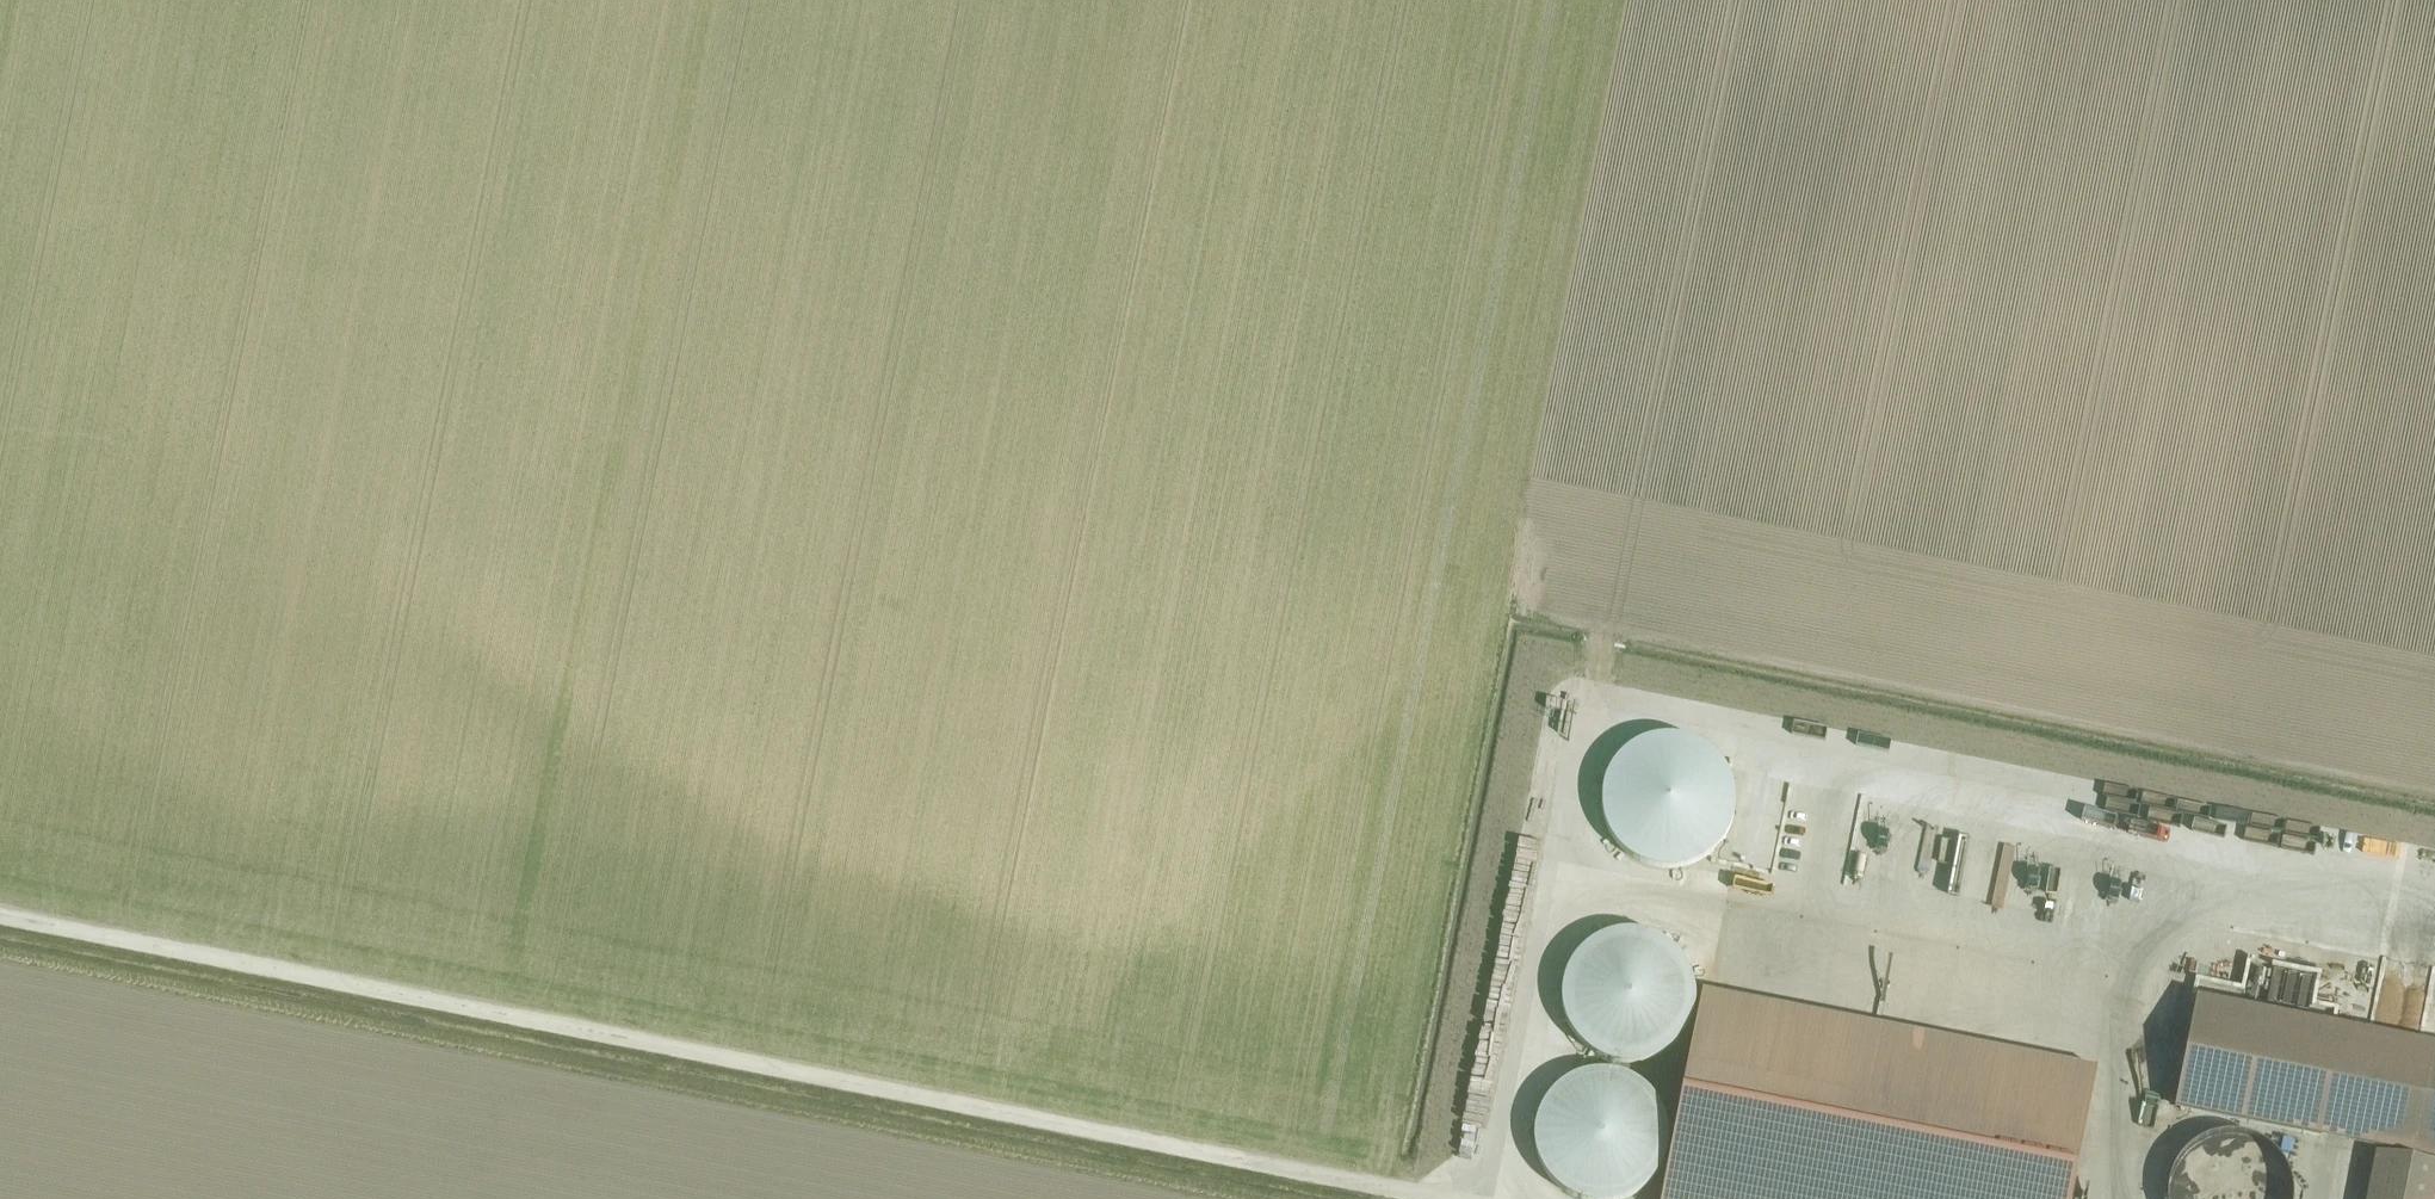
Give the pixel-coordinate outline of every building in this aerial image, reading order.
[(2432,1042),(2201,997),(2179,1109),(2410,1155),(2411,1150),(2434,1155),(2434,1048),(2431,1047),(2432,1042)] [(1667,1198),(2065,1198),(2076,1143),(1693,1067),(1667,1198)] [(2366,1198),(2434,1198),(2434,1164),(2375,1153),(2366,1198)] [(2267,1178),(2234,1172),(2232,1181),(2159,1167),(2152,1198),(2263,1198),(2267,1178)]
